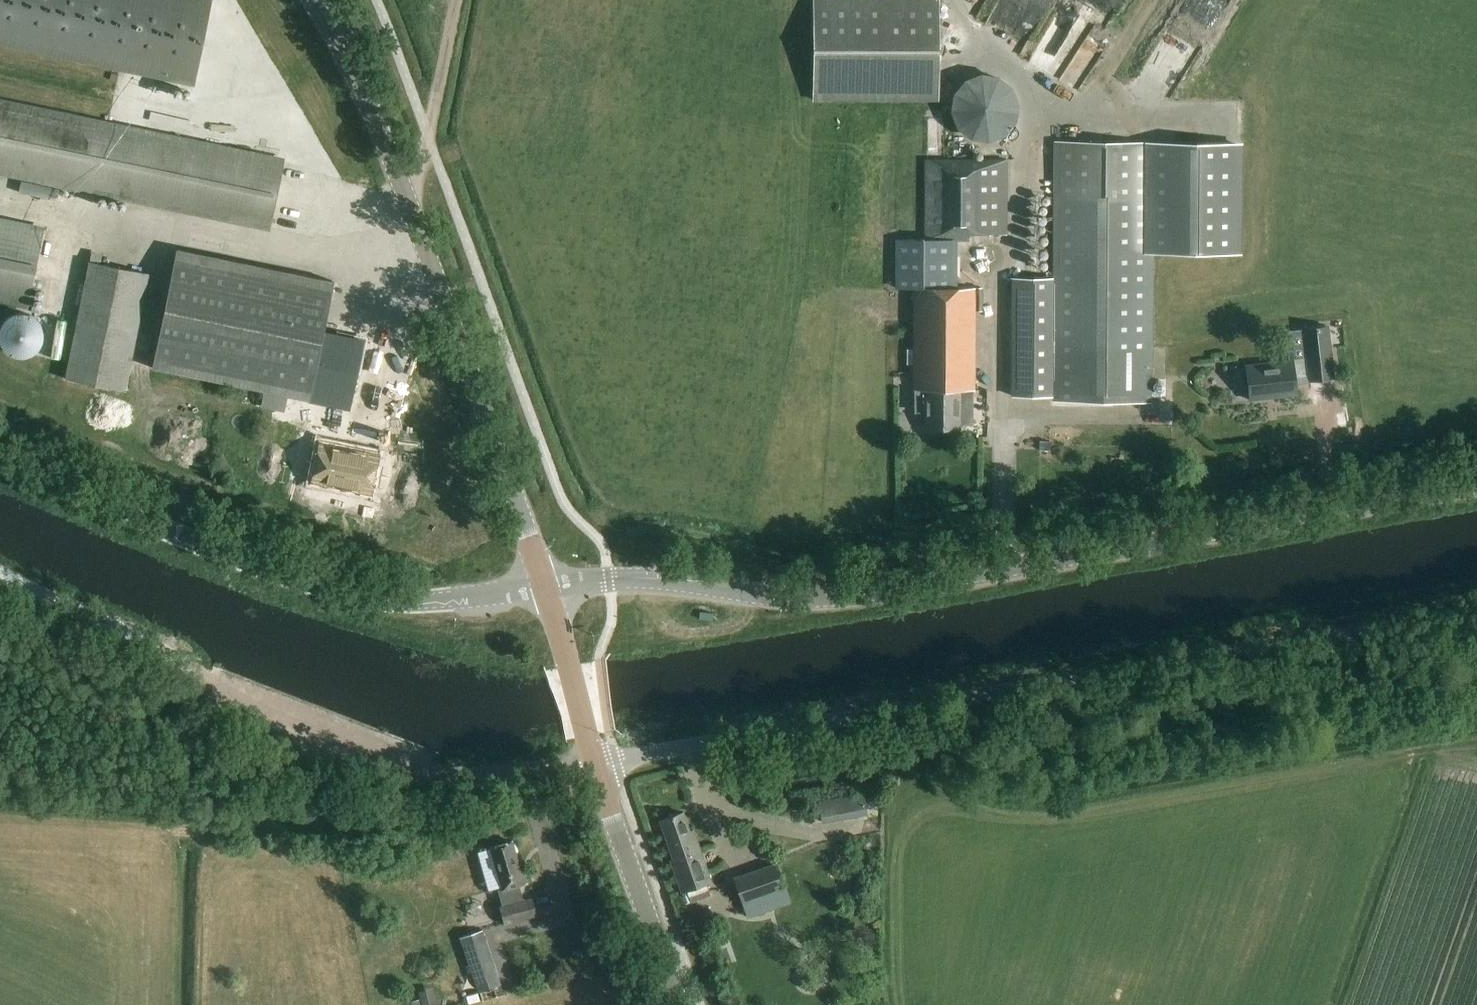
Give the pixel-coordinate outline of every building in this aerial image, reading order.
[(189,83),(206,0),(0,0),(0,44),(189,83)] [(941,0),(814,0),(813,102),(941,102),(941,0)] [(989,43),(1025,62),(1058,0),(1012,0),(989,43)] [(1222,0),(1184,0),(1142,77),(1144,78),(1126,112),(1154,127),(1222,0)] [(952,105),(952,110),(952,114),(953,119),(955,123),(957,127),(959,131),(963,135),(966,137),(970,140),(974,142),(979,143),(984,144),(988,144),(993,143),(997,142),(1002,140),(1006,137),(1009,135),(1012,131),(1015,127),(1017,123),(1019,119),(1020,114),(1020,110),(1020,105),(1019,100),(1017,96),(1015,92),(1012,88),(1009,85),(1006,82),(1002,79),(997,77),(993,76),(988,76),(984,76),(979,76),(974,77),(970,79),(966,82),(963,85),(959,88),(957,92),(955,96),(953,100),(952,105)] [(1117,89),(1132,97),(1137,89),(1122,81),(1117,89)] [(284,161),(0,102),(0,171),(271,227),(284,161)] [(1151,252),(1152,145),(1055,144),(1054,279),(1054,393),(1151,393),(1151,252)] [(1152,145),(1151,252),(1236,253),(1237,145),(1156,145),(1152,145)] [(1008,234),(1009,159),(927,158),(926,239),(971,240),(971,233),(1008,234)] [(44,229),(0,220),(0,300),(28,306),(44,229)] [(911,263),(912,245),(894,244),(893,262),(911,263)] [(154,364),(311,396),(325,332),(336,278),(179,245),(154,364)] [(126,390),(149,273),(88,261),(65,379),(126,390)] [(1054,393),(1054,279),(1015,279),(1014,392),(1054,393)] [(925,412),(925,428),(959,428),(959,390),(974,390),(974,374),(974,292),(913,292),(913,374),(913,390),(915,390),(916,412),(925,412)] [(1,332),(1,336),(1,339),(2,343),(3,346),(5,349),(8,352),(11,354),(14,356),(17,357),(21,358),(24,358),(28,357),(31,356),(35,354),(38,352),(40,349),(42,346),(44,343),(44,339),(45,336),(44,332),(44,329),(42,325),(40,322),(38,320),(35,317),(31,316),(28,314),(24,314),(21,314),(17,314),(14,316),(11,317),(8,320),(5,322),(3,325),(2,329),(1,332)] [(1309,380),(1331,377),(1325,325),(1303,327),(1307,359),(1291,361),(1291,360),(1246,365),(1250,401),(1295,396),(1293,378),(1308,376),(1309,380)] [(325,332),(311,396),(349,404),(362,340),(325,332)] [(1232,403),(1243,402),(1241,373),(1217,375),(1218,391),(1231,390),(1232,403)] [(1143,420),(1141,431),(1166,434),(1168,422),(1143,420)] [(1074,437),(1074,426),(1052,426),(1052,437),(1074,437)] [(369,492),(377,453),(318,441),(310,480),(369,492)] [(1050,443),(1038,443),(1038,453),(1050,453),(1050,443)] [(823,825),(868,816),(863,792),(818,801),(823,825)] [(689,834),(682,813),(661,820),(675,861),(672,862),(683,894),(688,892),(692,902),(711,895),(707,886),(711,884),(694,832),(689,834)] [(517,869),(510,842),(489,847),(501,890),(497,890),(501,906),(498,907),(503,925),(534,917),(529,899),(521,901),(517,885),(526,883),(522,868),(517,869)] [(743,904),(783,890),(775,865),(734,878),(743,904)] [(780,892),(736,907),(744,929),(788,914),(780,892)] [(479,994),(502,986),(483,931),(460,939),(479,994)] [(423,1004),(436,1004),(432,989),(420,993),(423,1004)] [(420,997),(409,999),(411,1004),(422,1004),(420,997)]
